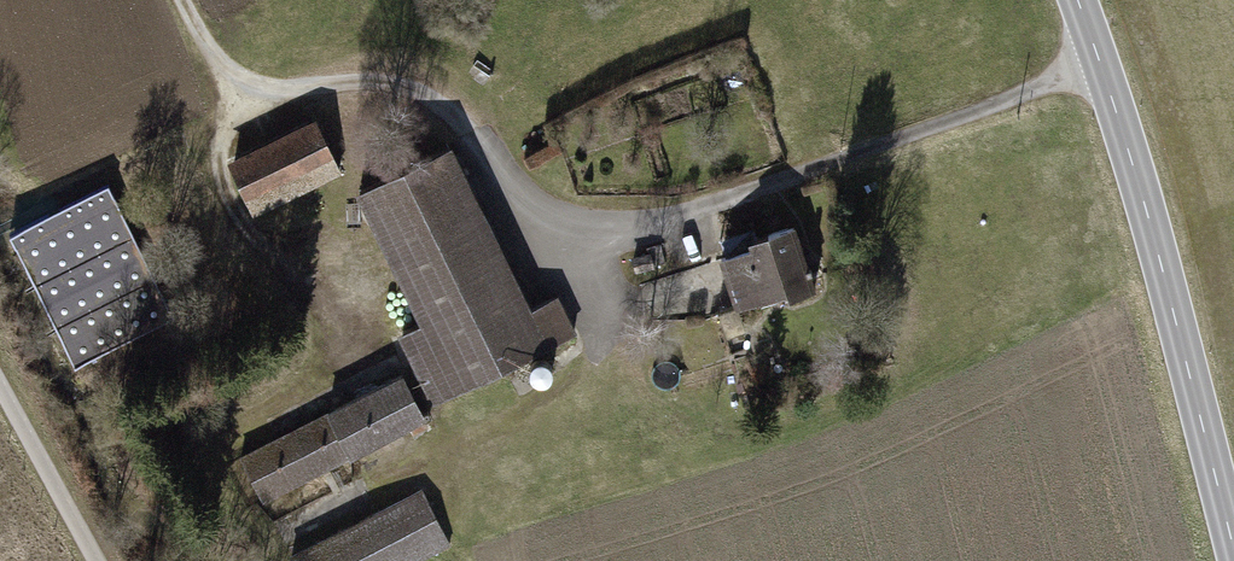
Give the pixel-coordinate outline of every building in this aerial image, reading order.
[(318,119),(233,159),(257,212),(343,173),(318,119)] [(456,147),(361,192),(424,324),(404,333),(437,404),(581,337),(563,298),(533,311),(456,147)] [(175,318),(108,190),(59,215),(10,241),(78,369),(175,318)] [(817,289),(797,226),(752,240),(755,248),(724,258),(742,313),(817,289)] [(405,374),(244,456),(268,502),(429,420),(405,374)] [(293,554),(297,560),(416,560),(450,544),(424,490),(293,554)]
